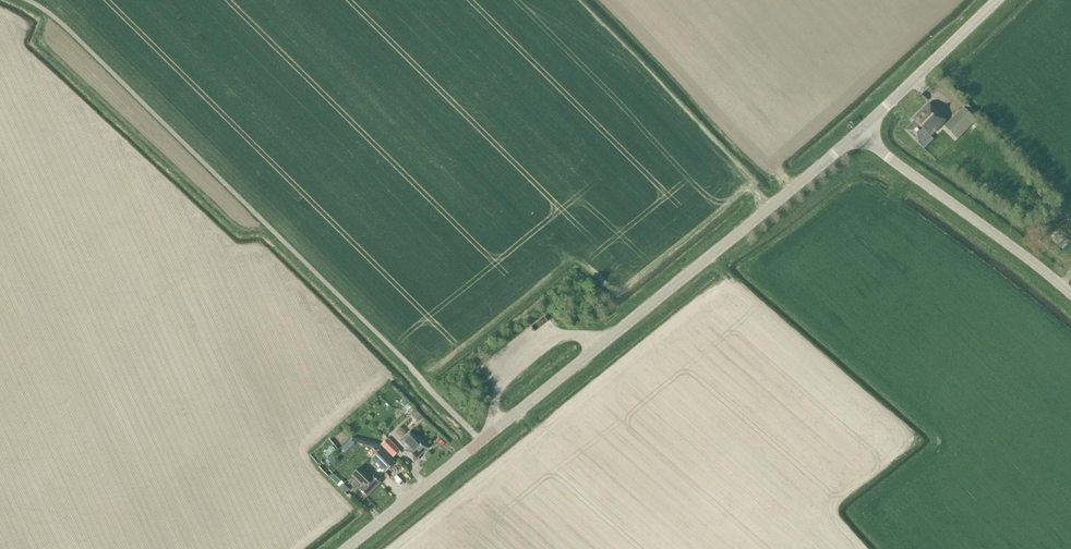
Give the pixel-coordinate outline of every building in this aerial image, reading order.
[(913,119),(915,121),(906,130),(923,149),(933,140),(930,137),(945,122),(929,104),(913,119)] [(964,107),(944,126),(958,140),(977,121),(964,107)] [(419,422),(424,417),(416,410),(411,415),(419,422)] [(419,440),(418,440),(410,431),(398,442),(405,450),(404,451),(414,463),(419,459),(417,458),(427,449),(419,440)] [(399,451),(387,439),(380,445),(392,457),(399,451)] [(344,452),(349,448),(346,444),(341,448),(344,452)] [(381,449),(371,458),(385,472),(394,463),(381,449)] [(369,478),(359,469),(351,478),(361,487),(359,490),(366,498),(380,483),(372,476),(369,478)]
